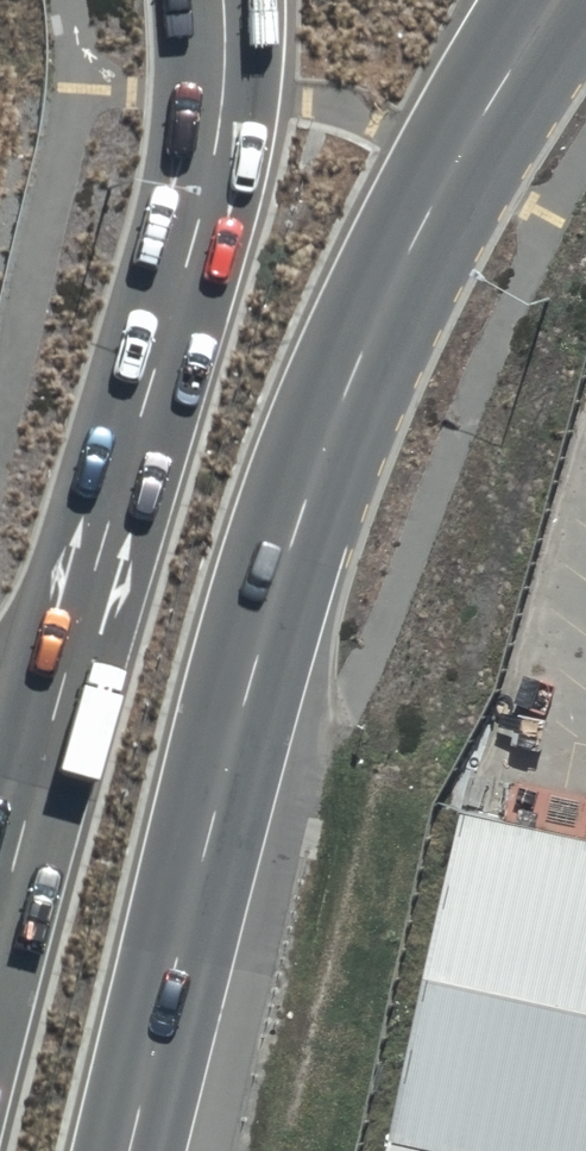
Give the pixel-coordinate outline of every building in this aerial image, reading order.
[(445,792),(369,1150),(585,1150),(585,822),(445,792)]
